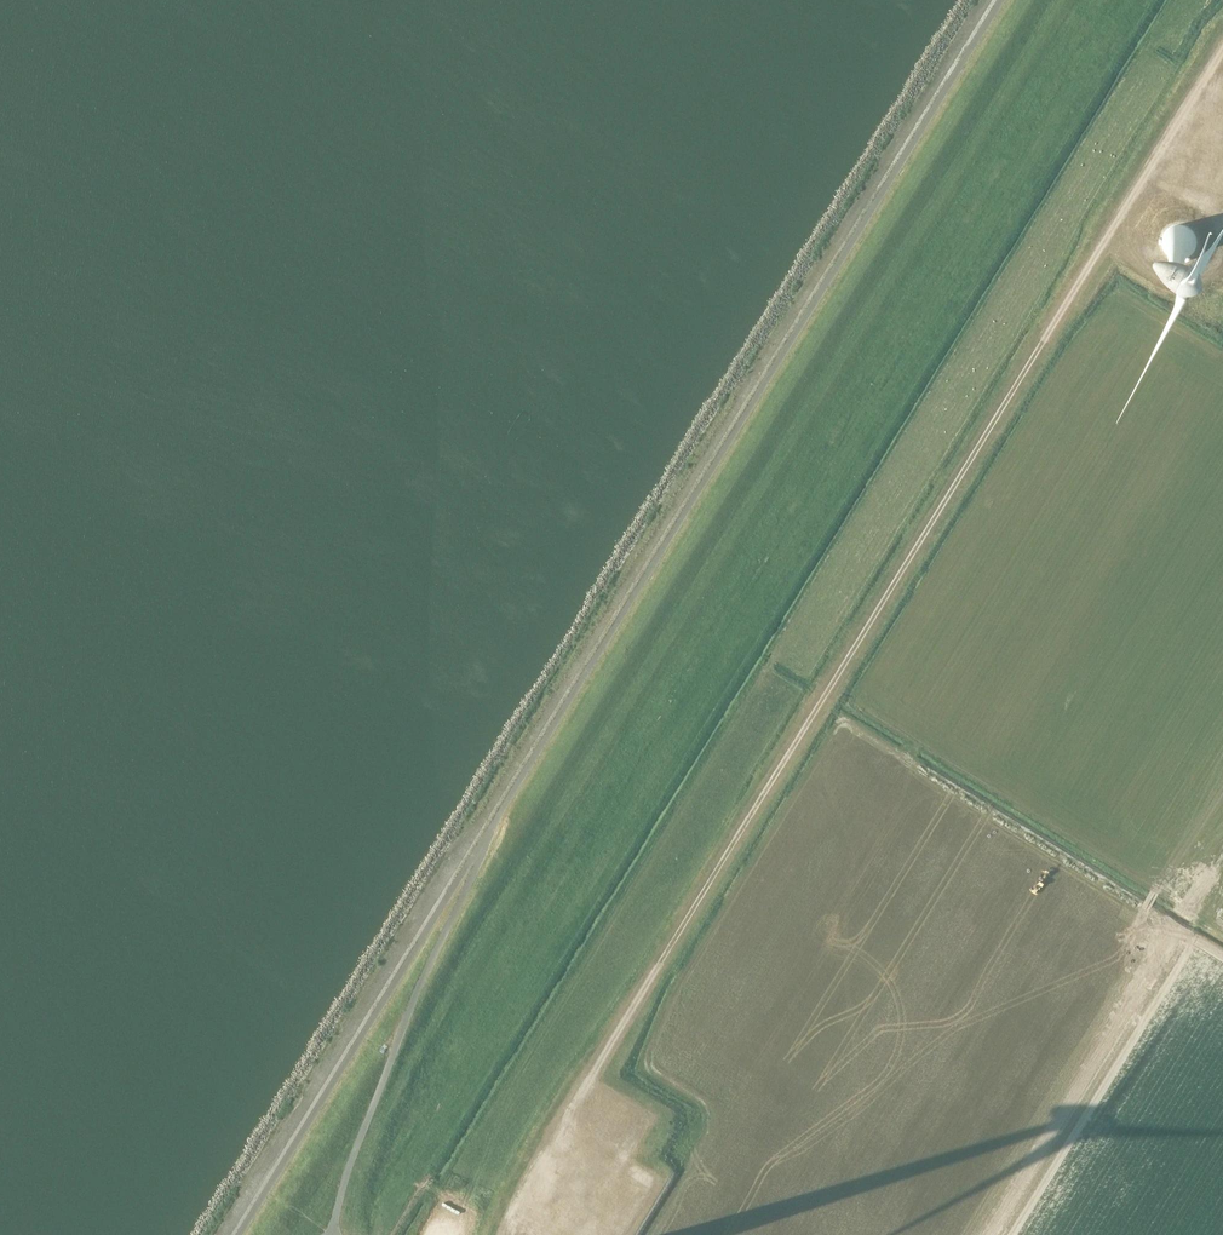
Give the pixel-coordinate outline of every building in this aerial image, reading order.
[(1158,238),(1157,244),(1158,250),(1160,255),(1164,259),(1169,262),(1174,264),(1180,264),(1185,262),(1190,259),(1194,255),(1196,250),(1197,244),(1196,238),(1194,233),(1190,229),(1185,226),(1180,224),(1174,224),(1169,226),(1164,229),(1160,233),(1158,238)]
